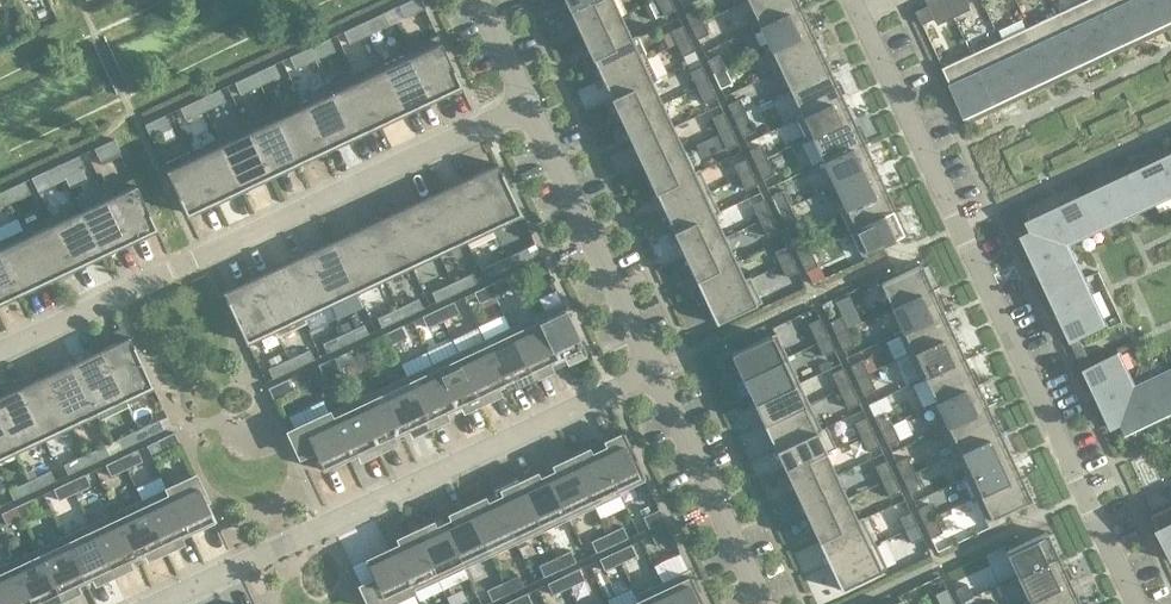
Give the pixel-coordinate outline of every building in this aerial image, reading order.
[(421,0),(409,0),(399,5),(404,17),(425,8),(421,0)] [(571,10),(593,0),(566,0),(571,10)] [(581,32),(582,33),(621,15),(614,0),(593,0),(571,10),(581,32)] [(671,0),(657,0),(664,14),(675,9),(671,0)] [(760,25),(800,6),(799,3),(802,1),(802,0),(748,0),(760,25)] [(1086,0),(1085,0),(1058,13),(1083,68),(1101,59),(1100,56),(1107,52),(1109,56),(1112,54),(1086,0)] [(1121,0),(1086,0),(1112,54),(1130,46),(1128,43),(1136,39),(1137,42),(1140,41),(1121,0)] [(1156,0),(1121,0),(1140,41),(1158,33),(1157,29),(1164,26),(1166,29),(1169,28),(1156,0)] [(1169,28),(1170,27),(1170,0),(1156,0),(1169,28)] [(645,5),(651,19),(660,15),(653,1),(645,5)] [(928,5),(916,10),(922,23),(934,18),(928,5)] [(811,29),(800,6),(760,25),(770,47),(771,48),(811,29)] [(686,14),(691,26),(702,20),(696,9),(686,14)] [(389,24),(384,12),(363,21),(369,34),(389,24)] [(1083,68),(1058,13),(1029,26),(1055,81),(1073,73),(1071,69),(1079,66),(1080,69),(1083,68)] [(631,37),(621,15),(582,33),(581,32),(580,33),(591,57),(632,38),(631,37)] [(707,32),(702,20),(691,26),(697,37),(707,32)] [(369,34),(363,21),(343,31),(349,43),(369,34)] [(671,30),(677,42),(689,37),(683,24),(671,30)] [(1055,81),(1029,26),(1001,40),(1026,94),(1044,86),(1043,83),(1050,79),(1052,82),(1055,81)] [(816,39),(811,29),(771,48),(770,47),(765,49),(776,73),(781,70),(780,69),(821,50),(821,51),(824,49),(818,37),(816,39)] [(460,84),(437,34),(409,48),(432,97),(460,84)] [(636,34),(631,37),(632,38),(591,57),(601,78),(647,57),(636,34)] [(335,50),(329,37),(309,47),(315,59),(335,50)] [(694,50),(689,37),(677,42),(683,55),(694,50)] [(1026,94),(1001,40),(972,53),(998,108),(1016,99),(1014,96),(1022,92),(1023,96),(1026,94)] [(315,59),(309,47),(289,56),(295,68),(315,59)] [(432,97),(409,48),(382,60),(405,110),(432,97)] [(780,69),(781,70),(790,89),(830,70),(821,51),(821,50),(780,69)] [(998,108),(972,53),(943,67),(968,122),(987,113),(986,109),(993,106),(995,109),(998,108)] [(707,60),(714,75),(725,70),(718,55),(707,60)] [(657,79),(647,57),(601,78),(611,99),(651,80),(652,81),(657,79)] [(405,110),(382,60),(355,73),(378,123),(405,110)] [(274,63),(254,72),(260,85),(280,75),(274,63)] [(690,70),(697,86),(709,81),(702,65),(690,70)] [(731,82),(725,70),(714,75),(720,87),(731,82)] [(836,82),(830,70),(790,89),(801,113),(802,115),(842,96),(841,93),(845,91),(839,80),(836,82)] [(260,85),(254,72),(234,82),(240,94),(260,85)] [(378,123),(355,73),(327,86),(350,135),(378,123)] [(651,80),(611,99),(622,123),(624,123),(623,121),(662,103),(652,81),(651,80)] [(716,97),(709,81),(697,86),(705,102),(716,97)] [(350,135),(327,86),(300,99),(323,148),(350,135)] [(220,88),(200,98),(206,110),(226,101),(220,88)] [(847,106),(842,96),(802,115),(801,113),(796,116),(807,139),(812,137),(812,135),(852,116),(853,117),(855,116),(850,105),(847,106)] [(206,110),(200,98),(180,107),(186,120),(206,110)] [(323,148),(300,99),(273,111),(296,161),(323,148)] [(728,104),(733,116),(744,111),(739,99),(728,104)] [(673,126),(662,103),(623,121),(624,123),(633,143),(632,143),(632,145),(673,126)] [(296,161),(273,111),(245,124),(269,174),(296,161)] [(712,117),(719,132),(731,127),(723,111),(712,117)] [(750,123),(744,111),(733,116),(739,128),(750,123)] [(165,114),(144,124),(150,136),(170,127),(165,114)] [(812,135),(812,137),(824,161),(864,142),(863,139),(866,138),(861,126),(857,128),(853,117),(852,116),(812,135)] [(269,174),(245,124),(218,137),(241,187),(269,174)] [(684,149),(673,126),(632,145),(643,168),(684,149)] [(738,143),(731,127),(719,132),(726,148),(738,143)] [(241,187),(218,137),(191,150),(214,199),(241,187)] [(120,150),(114,138),(94,148),(100,160),(120,150)] [(875,165),(864,142),(824,161),(834,184),(875,165)] [(760,145),(749,150),(755,162),(766,157),(760,145)] [(694,170),(684,149),(643,168),(654,191),(695,172),(694,170)] [(214,199),(191,150),(163,163),(186,213),(214,199)] [(1132,172),(1148,205),(1170,194),(1170,153),(1132,172)] [(85,167),(79,155),(59,164),(65,176),(85,167)] [(771,169),(766,157),(755,162),(760,174),(771,169)] [(751,171),(745,158),(734,163),(739,176),(751,171)] [(521,213),(498,163),(469,176),(492,226),(521,213)] [(65,176),(59,164),(39,173),(44,186),(65,176)] [(886,188),(875,165),(834,184),(845,207),(886,188)] [(699,168),(694,170),(695,172),(654,191),(664,211),(709,190),(699,168)] [(757,183),(751,171),(739,176),(745,189),(757,183)] [(1148,205),(1132,172),(1085,193),(1101,227),(1148,205)] [(492,226),(469,176),(442,189),(465,239),(492,226)] [(133,177),(104,190),(127,240),(156,227),(133,177)] [(30,192),(24,180),(4,189),(10,202),(30,192)] [(895,209),(886,188),(845,207),(855,228),(895,209)] [(4,189),(0,192),(0,207),(10,202),(4,189)] [(465,239),(442,189),(415,202),(438,251),(465,239)] [(127,240),(104,190),(77,203),(100,253),(127,240)] [(720,212),(709,190),(664,211),(673,232),(714,213),(715,215),(720,212)] [(782,191),(771,196),(778,211),(789,206),(782,191)] [(1101,227),(1085,193),(1027,221),(1032,230),(1067,243),(1101,227)] [(752,204),(760,220),(772,214),(764,198),(752,204)] [(438,251),(415,202),(388,215),(411,264),(438,251)] [(100,253),(77,203),(50,216),(73,265),(100,253)] [(796,221),(789,206),(778,211),(785,226),(796,221)] [(896,211),(895,209),(855,228),(866,252),(907,233),(905,230),(910,228),(901,209),(896,211)] [(714,213),(673,232),(684,255),(725,236),(715,215),(714,213)] [(779,230),(772,214),(760,220),(767,235),(779,230)] [(411,264),(388,215),(360,227),(384,277),(411,264)] [(73,265),(50,216),(23,229),(46,278),(73,265)] [(384,277),(360,227),(333,240),(356,290),(384,277)] [(23,229),(0,239),(0,251),(19,291),(46,278),(23,229)] [(1067,243),(1032,230),(1022,235),(1049,293),(1083,277),(1067,243)] [(735,259),(725,236),(684,255),(695,278),(735,259)] [(793,242),(798,254),(809,249),(803,237),(793,242)] [(356,290),(333,240),(306,253),(329,303),(356,290)] [(774,251),(780,263),(792,258),(786,245),(774,251)] [(527,246),(507,256),(511,266),(532,256),(527,246)] [(815,261),(809,249),(798,254),(804,266),(815,261)] [(0,251),(0,300),(19,291),(0,251)] [(329,303),(306,253),(279,266),(305,323),(307,322),(303,315),(329,303)] [(511,266),(507,256),(486,266),(490,276),(511,266)] [(798,270),(792,258),(780,263),(786,276),(798,270)] [(531,278),(548,270),(543,259),(523,268),(523,269),(526,267),(531,278)] [(744,278),(735,259),(695,278),(705,299),(745,280),(744,278)] [(922,267),(921,264),(881,283),(892,307),(933,288),(931,286),(936,284),(927,264),(922,267)] [(305,323),(279,266),(251,278),(278,336),(305,323)] [(473,272),(452,282),(457,291),(478,282),(473,272)] [(509,275),(490,284),(495,295),(511,287),(506,277),(509,275)] [(749,276),(744,278),(745,280),(705,299),(716,323),(762,301),(749,276)] [(1105,323),(1083,277),(1049,293),(1071,340),(1107,323),(1107,322),(1105,323)] [(278,336),(251,278),(223,292),(246,341),(273,329),(277,337),(278,336)] [(457,291),(452,282),(432,291),(436,301),(457,291)] [(495,295),(490,284),(470,293),(471,293),(474,292),(479,303),(495,295)] [(943,311),(933,288),(892,307),(902,329),(903,330),(943,311)] [(418,297),(398,307),(402,317),(423,307),(418,297)] [(457,299),(438,308),(443,319),(459,312),(454,301),(457,300),(457,299)] [(824,309),(832,305),(830,300),(822,304),(824,309)] [(586,352),(563,303),(536,315),(556,359),(565,355),(567,360),(585,352),(586,352)] [(402,317),(398,307),(377,317),(382,327),(402,317)] [(443,319),(438,308),(418,317),(419,318),(422,316),(427,327),(443,319)] [(948,320),(943,311),(903,330),(902,329),(897,331),(908,355),(913,352),(912,351),(953,332),(953,333),(956,331),(951,319),(948,320)] [(556,359),(536,315),(510,328),(533,376),(551,368),(548,363),(556,359)] [(830,322),(835,334),(846,329),(841,317),(830,322)] [(364,323),(343,333),(348,342),(368,333),(364,323)] [(405,324),(386,333),(391,344),(407,336),(402,325),(405,324)] [(829,337),(823,324),(811,330),(817,342),(829,337)] [(533,376),(510,328),(484,340),(505,383),(513,379),(515,384),(533,376)] [(853,344),(846,329),(835,334),(843,349),(853,344)] [(776,332),(774,333),(730,353),(742,379),(744,379),(743,377),(787,356),(776,332)] [(912,351),(913,352),(908,355),(920,380),(925,378),(925,376),(965,357),(953,333),(953,332),(912,351)] [(348,342),(343,333),(322,342),(327,352),(348,342)] [(391,344),(386,333),(366,342),(367,342),(370,341),(375,351),(391,344)] [(129,336),(101,349),(128,406),(129,406),(126,398),(152,385),(129,336)] [(835,349),(829,337),(817,342),(823,355),(835,349)] [(505,383),(484,340),(458,352),(481,401),(499,392),(496,387),(505,383)] [(353,348),(334,357),(339,368),(355,361),(350,350),(353,348)] [(128,406),(101,349),(74,362),(100,419),(128,406)] [(309,349),(289,358),(293,368),(314,358),(309,349)] [(481,401),(458,352),(432,364),(452,408),(461,404),(463,409),(481,401)] [(1120,352),(1093,365),(1085,368),(1112,427),(1122,422),(1135,387),(1119,354),(1121,353),(1120,352)] [(799,382),(787,356),(743,377),(744,379),(755,403),(799,382)] [(339,368),(334,357),(315,366),(318,365),(323,376),(339,368)] [(970,369),(965,357),(925,376),(925,378),(937,402),(977,383),(976,380),(979,379),(974,367),(970,369)] [(293,368),(289,358),(268,368),(273,378),(293,368)] [(817,365),(821,371),(831,366),(828,360),(817,365)] [(850,365),(856,377),(867,372),(861,360),(850,365)] [(100,419),(74,362),(46,375),(70,424),(95,412),(99,420),(100,419)] [(452,408),(432,364),(406,376),(429,425),(447,417),(444,412),(452,408)] [(328,386),(344,379),(339,368),(323,376),(328,386)] [(851,383),(845,370),(833,376),(839,388),(851,383)] [(1169,371),(1135,387),(1122,422),(1126,432),(1170,411),(1170,376),(1169,371)] [(872,384),(867,372),(856,377),(861,389),(872,384)] [(70,424),(46,375),(19,387),(42,437),(70,424)] [(293,376),(268,388),(274,399),(295,389),(290,378),(293,377),(293,376)] [(429,425),(406,376),(380,388),(401,432),(409,428),(411,433),(429,425)] [(809,402),(799,382),(755,403),(765,423),(809,402)] [(856,395),(851,383),(839,388),(845,401),(856,395)] [(988,406),(977,383),(937,402),(947,424),(947,425),(988,406)] [(19,387),(0,396),(0,417),(15,450),(42,437),(19,387)] [(401,432),(380,388),(354,401),(377,449),(395,441),(392,436),(401,432)] [(377,449),(354,401),(328,413),(349,456),(357,452),(359,457),(377,449)] [(822,430),(809,402),(765,423),(776,447),(777,449),(816,430),(816,432),(822,430)] [(993,418),(988,406),(947,425),(947,424),(941,426),(953,452),(959,449),(959,451),(1000,432),(998,429),(1002,427),(997,416),(993,418)] [(874,417),(880,429),(891,423),(885,412),(874,417)] [(349,456),(328,413),(303,425),(303,424),(301,425),(289,431),(300,455),(312,449),(322,469),(323,469),(323,468),(349,456)] [(872,429),(866,416),(855,422),(861,434),(872,429)] [(0,417),(0,457),(15,450),(0,417)] [(159,419),(138,429),(143,438),(163,429),(159,419)] [(898,439),(891,423),(880,429),(887,444),(898,439)] [(143,438),(138,429),(117,439),(122,448),(143,438)] [(880,445),(872,429),(861,434),(868,450),(880,445)] [(777,449),(776,447),(775,448),(785,470),(825,451),(816,432),(816,430),(777,449)] [(607,446),(599,449),(617,488),(618,487),(643,476),(644,476),(623,431),(622,432),(605,440),(607,446)] [(153,442),(156,441),(161,452),(179,443),(174,432),(153,442)] [(1011,455),(1000,432),(959,451),(959,449),(953,452),(966,478),(971,475),(970,474),(1011,455)] [(105,445),(84,454),(88,464),(109,454),(105,445)] [(140,448),(121,457),(126,468),(143,460),(138,449),(141,448),(140,448)] [(588,448),(571,456),(593,505),(620,493),(618,487),(617,488),(599,449),(591,453),(588,448)] [(836,474),(825,451),(785,470),(796,493),(836,474)] [(88,464),(84,454),(63,464),(68,473),(88,464)] [(1020,475),(1011,455),(970,474),(971,475),(966,478),(975,497),(1020,475)] [(593,505),(571,456),(553,465),(555,470),(547,474),(568,517),(593,505)] [(126,468),(121,457),(102,466),(105,465),(110,475),(126,468)] [(894,475),(886,459),(875,465),(882,481),(894,475)] [(897,465),(903,477),(914,472),(908,460),(897,465)] [(50,470),(29,480),(34,489),(55,480),(50,470)] [(88,472),(69,481),(74,492),(91,485),(86,474),(89,472),(88,472)] [(536,472),(519,481),(541,529),(568,517),(547,474),(539,478),(536,472)] [(919,484),(914,472),(903,477),(908,489),(919,484)] [(847,497),(836,474),(796,493),(807,518),(809,517),(808,516),(847,497)] [(193,476),(168,488),(188,532),(214,520),(215,519),(194,475),(193,476)] [(901,491),(894,475),(882,481),(890,496),(901,491)] [(1021,478),(1020,475),(975,497),(986,521),(1032,500),(1030,497),(1035,495),(1026,476),(1021,478)] [(34,489),(29,480),(9,490),(13,499),(34,489)] [(74,492),(69,481),(50,490),(53,489),(58,500),(74,492)] [(541,529),(519,481),(501,489),(503,494),(495,498),(515,542),(541,529)] [(188,532),(168,488),(142,500),(164,549),(182,541),(180,535),(188,532)] [(36,496),(17,505),(22,517),(39,509),(34,498),(37,497),(36,496)] [(484,497),(467,505),(489,554),(515,542),(495,498),(487,502),(484,497)] [(857,519),(847,497),(808,516),(809,517),(819,539),(858,520),(857,519)] [(164,549),(142,500),(116,512),(136,556),(144,552),(147,557),(164,549)] [(1170,505),(1169,502),(1151,511),(1170,554),(1170,505)] [(918,509),(923,521),(934,516),(928,504),(918,509)] [(17,505),(0,513),(0,514),(1,513),(6,524),(22,517),(17,505)] [(489,554),(467,505),(449,513),(451,519),(443,523),(463,566),(489,554)] [(645,529),(665,519),(659,508),(643,516),(648,527),(645,528),(645,529)] [(917,524),(911,511),(899,517),(905,529),(917,524)] [(136,556),(116,512),(90,525),(112,573),(130,565),(128,560),(136,556)] [(862,516),(857,519),(858,520),(819,539),(830,563),(831,564),(875,543),(862,516)] [(940,528),(934,516),(923,521),(929,533),(940,528)] [(432,521),(415,529),(438,578),(463,566),(443,523),(435,526),(432,521)] [(923,536),(917,524),(905,529),(911,542),(923,536)] [(112,573),(90,525),(63,537),(84,580),(92,576),(95,582),(112,573)] [(623,525),(606,533),(612,544),(631,535),(628,536),(623,525)] [(673,537),(668,526),(648,535),(651,534),(656,545),(673,537)] [(438,578),(415,529),(397,538),(399,543),(391,547),(412,590),(438,578)] [(1048,534),(1047,532),(1006,551),(1017,575),(1058,556),(1057,553),(1061,551),(1053,532),(1048,534)] [(612,544),(606,533),(590,541),(595,551),(592,553),(612,544)] [(84,580),(63,537),(38,549),(60,598),(78,589),(76,584),(84,580)] [(634,542),(615,551),(620,562),(636,554),(631,544),(634,542)] [(886,568),(875,543),(831,564),(830,563),(829,563),(841,589),(886,568)] [(391,547),(366,559),(365,558),(364,559),(374,579),(361,585),(370,603),(382,603),(385,603),(386,603),(386,602),(412,590),(391,547)] [(38,549),(12,561),(32,603),(33,603),(40,601),(42,603),(47,603),(60,598),(38,549)] [(571,550),(554,557),(560,569),(579,560),(579,559),(576,561),(571,550)] [(620,562),(615,551),(596,560),(599,559),(604,570),(620,562)] [(1070,581),(1058,556),(1017,575),(1029,599),(1029,600),(1070,581)] [(560,569),(554,557),(538,565),(543,576),(540,577),(540,578),(560,569)] [(12,561),(0,567),(0,603),(32,603),(12,561)] [(582,567),(582,566),(563,575),(568,586),(584,579),(579,568),(582,567)] [(688,570),(661,583),(671,603),(704,603),(688,570)] [(519,574),(502,582),(508,593),(527,584),(524,585),(519,574)] [(568,586),(563,575),(544,584),(544,585),(547,583),(552,594),(568,586)] [(1070,581),(1029,600),(1029,599),(1024,601),(1025,603),(1081,603),(1070,581)] [(508,593),(502,582),(486,589),(491,600),(488,602),(508,593)] [(661,583),(635,595),(637,601),(638,600),(640,603),(671,603),(661,583)] [(961,601),(972,596),(966,584),(955,589),(961,601)] [(530,591),(511,600),(513,603),(530,603),(532,603),(527,592),(530,591)] [(949,594),(938,599),(940,603),(954,603),(949,594)]
